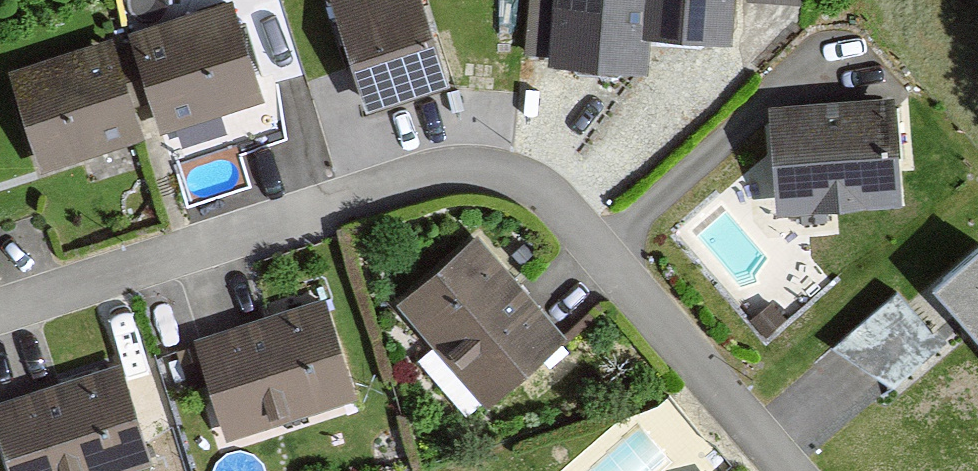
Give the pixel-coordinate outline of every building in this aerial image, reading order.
[(378,98),(454,73),(430,0),(345,0),(378,98)] [(567,47),(651,57),(654,25),(734,35),(738,0),(572,0),(567,47)] [(142,39),(171,118),(259,87),(230,7),(142,39)] [(112,42),(18,72),(45,157),(139,128),(112,42)] [(779,106),(786,217),(906,210),(899,98),(779,106)] [(406,300),(494,400),(566,336),(478,237),(406,300)] [(935,287),(977,337),(977,251),(935,287)] [(895,279),(846,331),(902,383),(952,331),(895,279)] [(192,343),(223,430),(346,387),(315,300),(192,343)] [(0,403),(0,438),(11,470),(93,470),(152,452),(124,364),(0,403)]
